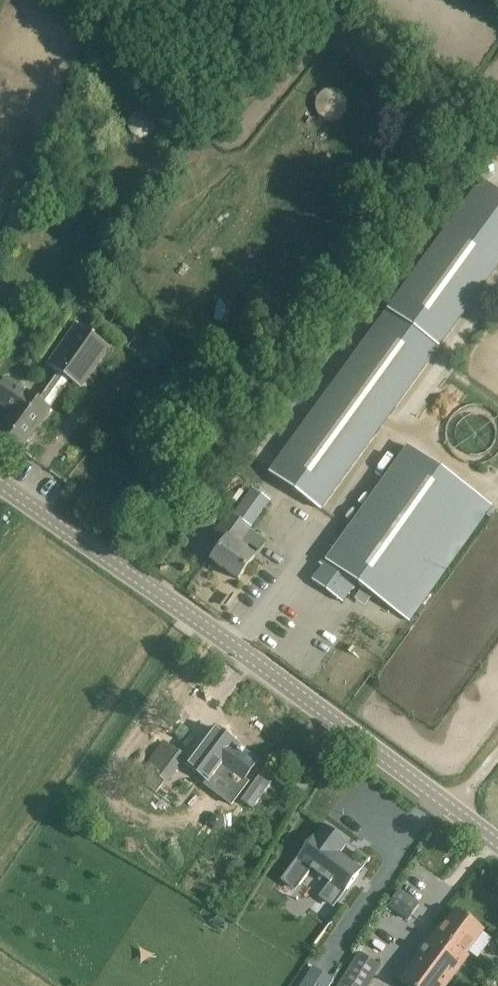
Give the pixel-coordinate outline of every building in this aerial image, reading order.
[(343,94),(342,93),(340,92),(338,91),(335,90),(333,90),(331,90),(329,90),(326,91),(324,92),(322,93),(321,94),(319,96),(318,98),(317,100),(316,102),(316,104),(316,107),(316,109),(316,111),(317,113),(318,115),(320,117),(322,118),(323,120),(325,121),(327,121),(330,122),(332,122),(334,122),(336,121),(338,121),(340,120),(342,118),(344,117),(345,115),(346,113),(347,111),(348,109),(348,107),(348,104),(347,102),(347,100),(346,98),(345,96),(343,94)] [(128,126),(129,128),(129,130),(130,132),(131,133),(133,135),(134,136),(136,137),(138,137),(140,138),(142,138),(144,138),(146,137),(147,136),(149,135),(151,134),(152,132),(153,131),(154,129),(154,127),(154,125),(154,123),(154,121),(153,119),(152,117),(151,116),(149,114),(148,113),(146,112),(144,112),(142,112),(140,112),(138,112),(136,113),(134,114),(133,115),(131,116),(130,118),(129,120),(128,122),(128,124),(128,126)] [(267,483),(319,520),(497,267),(497,205),(475,189),(267,483)] [(8,380),(0,391),(0,405),(13,414),(0,433),(0,437),(21,452),(50,409),(69,381),(82,390),(110,350),(75,325),(46,365),(57,373),(38,401),(8,380)] [(497,421),(494,417),(490,414),(485,411),(476,409),(470,409),(465,411),(461,412),(456,416),(451,421),(448,426),(446,436),(447,442),(448,447),(451,453),(453,456),(457,460),(462,463),(467,465),(472,465),(479,465),(484,464),(490,461),(494,458),(497,454),(497,452),(497,422),(497,421)] [(493,506),(408,446),(326,562),(323,560),(319,565),(323,568),(313,583),(343,604),(357,585),(411,623),(493,506)] [(213,562),(239,581),(255,559),(239,547),(271,502),(253,490),(234,516),(229,513),(215,532),(227,541),(213,562)] [(233,502),(226,497),(221,504),(228,508),(233,502)] [(230,740),(216,729),(187,767),(209,783),(222,766),(243,782),(257,764),(228,742),(230,740)] [(174,805),(180,796),(163,784),(165,782),(168,784),(188,756),(165,740),(146,768),(154,774),(146,784),(156,792),(174,805)] [(263,774),(242,805),(254,814),(276,782),(263,774)] [(210,819),(210,825),(214,829),(220,830),(225,826),(225,820),(221,816),(215,815),(210,819)] [(312,870),(330,884),(321,896),(335,907),(362,871),(340,855),(348,844),(324,826),(314,840),(313,838),(297,858),(298,859),(282,880),(297,890),(312,870)] [(400,892),(389,907),(409,921),(419,906),(400,892)] [(484,931),(456,910),(439,934),(435,932),(400,980),(408,985),(447,985),(469,956),(466,955),(484,931)] [(360,953),(339,985),(368,985),(380,966),(360,953)] [(302,985),(331,985),(334,980),(313,968),(302,985)]
